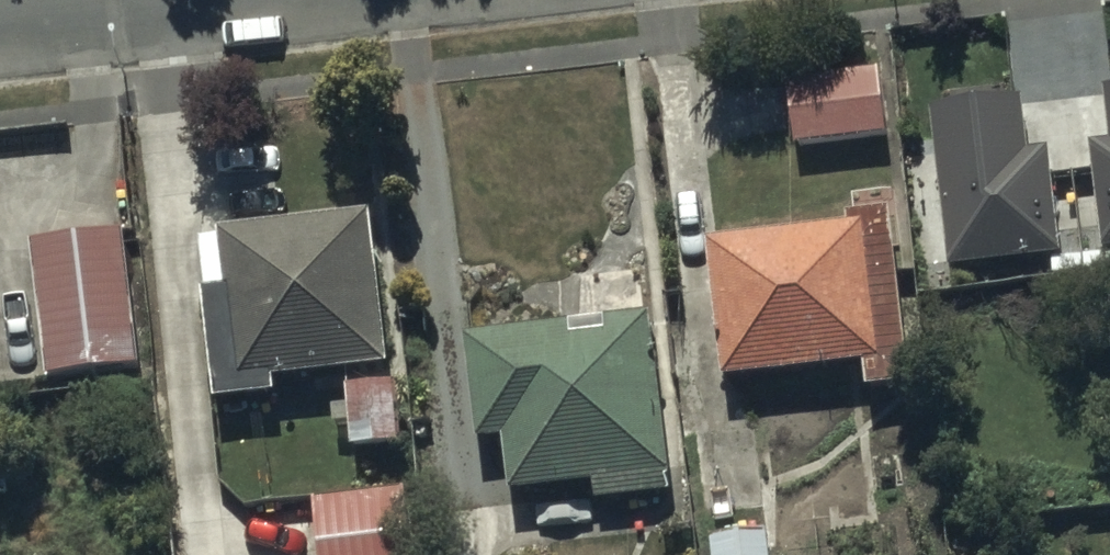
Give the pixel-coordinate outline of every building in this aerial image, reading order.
[(796,79),(803,150),(886,142),(878,71),(796,79)] [(1103,80),(1109,133),(1088,135),(1101,244),(1109,243),(1109,79),(1103,80)] [(1017,90),(926,100),(945,262),(1058,249),(1046,142),(1023,144),(1017,90)] [(396,370),(382,219),(230,233),(235,294),(210,296),(220,407),(286,401),(284,380),(396,370)] [(897,225),(713,247),(730,386),(872,369),(875,394),(916,389),(897,225)] [(39,248),(52,381),(147,372),(134,239),(39,248)] [(615,342),(581,346),(579,328),(473,341),(486,443),(513,440),(520,496),(604,485),(606,503),(680,494),(658,314),(612,320),(615,342)] [(326,554),(426,554),(422,497),(323,504),(326,554)] [(721,534),(723,554),(781,554),(779,531),(721,534)]
